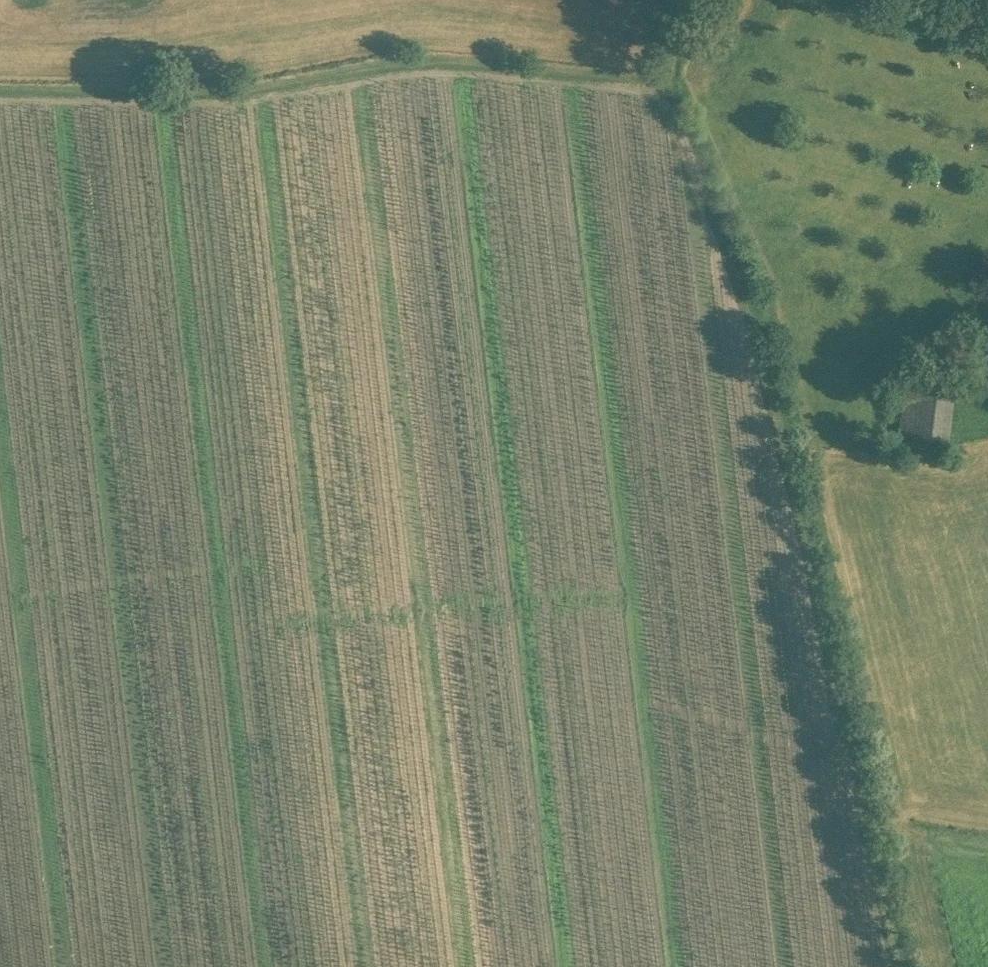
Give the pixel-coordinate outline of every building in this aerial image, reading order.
[(954,432),(954,394),(929,394),(929,432),(954,432)]
